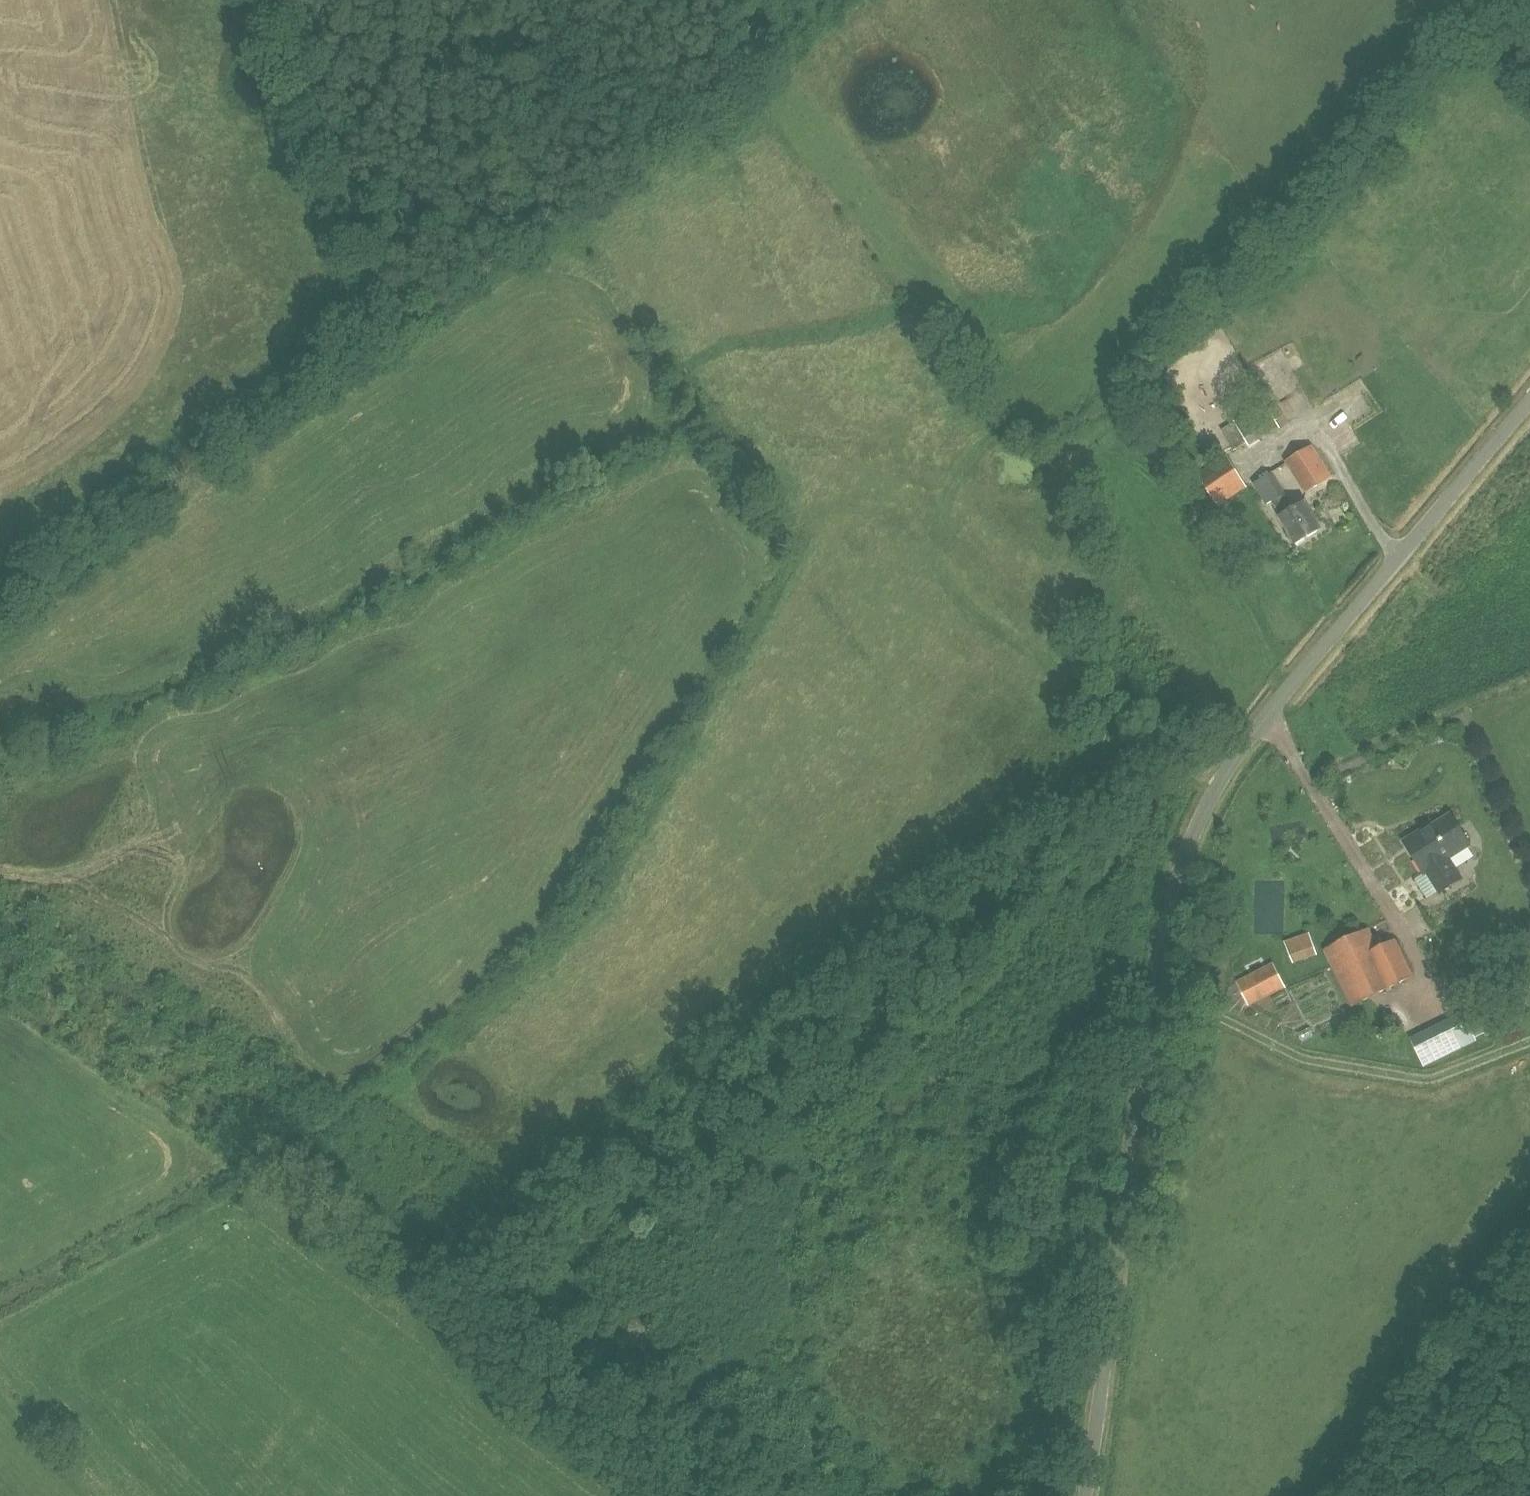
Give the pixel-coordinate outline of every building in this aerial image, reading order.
[(1234,422),(1235,423),(1222,431),(1234,450),(1247,443),(1250,447),(1280,429),(1265,404),(1234,422)] [(1286,464),(1305,495),(1331,478),(1312,447),(1286,464)] [(1227,457),(1198,475),(1217,505),(1246,487),(1227,457)] [(1266,508),(1273,504),(1281,518),(1296,545),(1321,530),(1305,504),(1294,510),(1273,474),(1253,486),(1266,508)] [(1427,872),(1440,892),(1461,879),(1448,859),(1469,846),(1450,815),(1423,833),(1421,830),(1404,841),(1424,874),(1427,872)] [(1369,930),(1326,951),(1353,1005),(1412,977),(1394,941),(1378,949),(1369,930)] [(1293,964),(1317,956),(1311,941),(1287,950),(1293,964)] [(1284,986),(1276,971),(1273,965),(1237,983),(1248,1005),(1284,986)] [(1474,1008),(1462,1014),(1411,1039),(1424,1066),(1487,1034),(1474,1008)]
